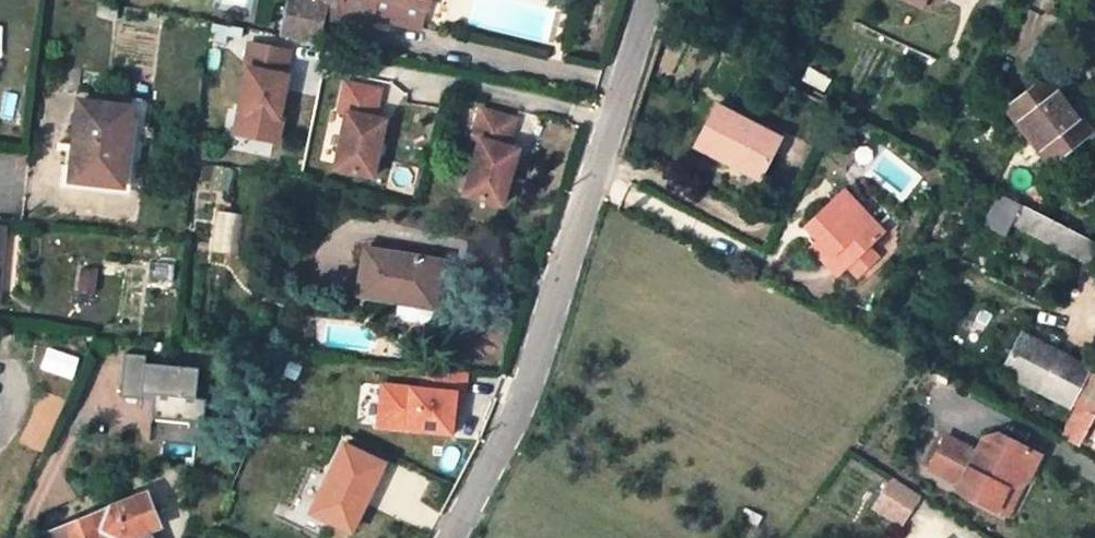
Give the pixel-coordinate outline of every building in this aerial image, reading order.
[(279,37),(315,44),(322,16),(338,21),(369,28),(370,25),(391,30),(395,30),(399,29),(401,25),(420,30),(425,9),(427,9),(429,0),(287,0),(279,37)] [(98,5),(95,17),(112,22),(116,10),(98,5)] [(247,38),(235,133),(285,139),(296,44),(247,38)] [(1046,77),(1004,110),(1049,167),(1091,133),(1046,77)] [(374,90),(343,84),(337,114),(344,115),(333,171),(371,178),(383,122),(369,119),(374,90)] [(130,108),(79,101),(75,145),(73,165),(77,166),(75,179),(120,185),(129,119),(130,108)] [(779,139),(717,108),(697,147),(726,162),(729,156),(762,172),(779,139)] [(509,119),(478,111),(470,140),(477,142),(462,197),(500,207),(515,151),(502,147),(509,119)] [(129,195),(137,120),(129,119),(120,185),(75,179),(77,166),(73,165),(75,145),(56,144),(56,151),(65,152),(64,165),(60,165),(58,189),(129,195)] [(759,179),(762,172),(729,156),(726,162),(759,179)] [(819,240),(824,245),(818,251),(839,276),(850,266),(871,247),(886,233),(846,191),(807,226),(819,239),(819,240)] [(1002,196),(987,226),(1006,236),(1011,225),(1021,206),(1002,196)] [(1086,263),(1094,246),(1094,244),(1021,206),(1011,225),(1086,263)] [(240,253),(243,211),(217,209),(214,251),(240,253)] [(819,240),(813,245),(818,251),(824,245),(819,240)] [(871,247),(850,266),(861,278),(882,259),(871,247)] [(440,264),(365,250),(359,295),(408,303),(410,294),(434,299),(440,264)] [(432,308),(434,299),(410,294),(408,303),(432,308)] [(1063,369),(1068,359),(1021,335),(1016,344),(1063,369)] [(1016,344),(1002,373),(1070,408),(1090,370),(1068,359),(1063,369),(1016,344)] [(125,356),(121,394),(156,397),(153,437),(188,440),(190,418),(201,418),(206,362),(125,356)] [(378,381),(378,429),(461,430),(462,382),(378,381)] [(1093,416),(1078,408),(1061,438),(1076,446),(1093,416)] [(959,495),(996,514),(1006,493),(1027,487),(1041,460),(1000,438),(987,444),(979,457),(948,441),(932,472),(962,488),(959,495)] [(350,531),(382,464),(343,445),(310,512),(350,531)] [(870,505),(902,526),(922,495),(891,475),(870,505)] [(1006,493),(996,514),(1009,520),(1027,487),(1006,493)] [(52,533),(54,537),(129,537),(148,530),(158,525),(145,494),(52,533)] [(148,530),(129,537),(151,537),(148,530)]
